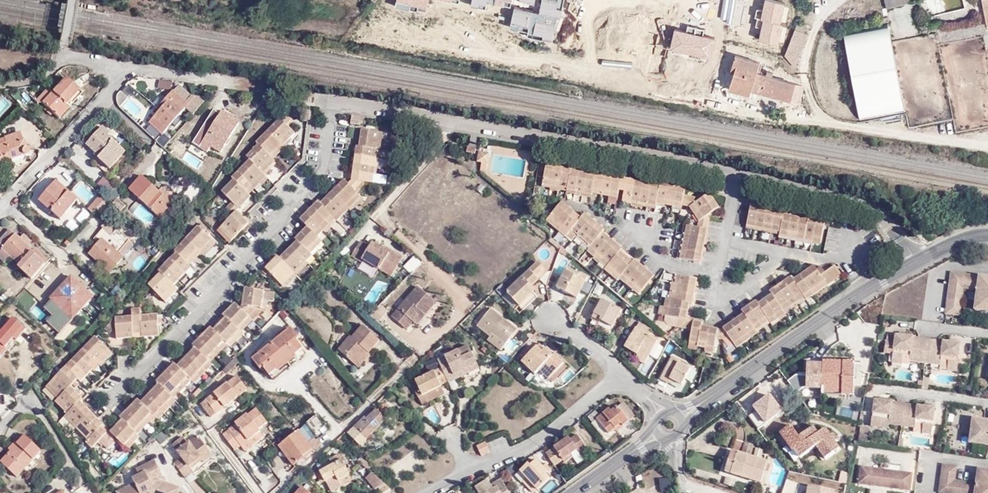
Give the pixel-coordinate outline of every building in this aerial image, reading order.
[(514,10),(509,30),(528,35),(527,38),(542,41),(542,39),(553,41),(563,0),(551,0),(550,2),(543,0),(542,0),(539,16),(514,10)] [(652,8),(666,12),(670,0),(655,0),(652,8)] [(764,22),(759,41),(778,45),(782,27),(780,26),(785,5),(765,0),(760,21),(764,22)] [(641,4),(640,14),(649,16),(650,6),(641,4)] [(666,13),(666,21),(675,22),(675,13),(666,13)] [(845,33),(861,121),(906,113),(890,25),(845,33)] [(795,31),(784,56),(792,66),(808,35),(795,31)] [(675,32),(670,51),(709,60),(714,41),(675,32)] [(760,58),(737,52),(732,67),(735,69),(732,80),(752,86),(792,96),(798,97),(803,81),(796,79),(778,74),(773,72),(757,68),(760,58)] [(86,74),(76,79),(80,86),(90,82),(86,74)] [(67,105),(80,91),(66,79),(54,93),(43,106),(60,121),(72,109),(67,105)] [(752,86),(732,80),(730,86),(750,91),(752,86)] [(41,107),(43,106),(54,93),(48,88),(35,103),(41,107)] [(183,88),(177,94),(190,107),(196,101),(183,88)] [(84,94),(80,91),(67,105),(72,109),(84,94)] [(164,133),(190,107),(177,94),(176,93),(165,104),(167,107),(164,110),(152,122),(164,133)] [(217,110),(224,115),(226,113),(226,111),(219,106),(217,110)] [(203,118),(209,122),(216,111),(209,107),(203,118)] [(224,115),(217,110),(216,111),(209,122),(215,126),(207,139),(196,132),(192,140),(196,142),(196,144),(199,146),(198,147),(209,153),(213,147),(225,154),(244,124),(226,113),(224,115)] [(233,178),(235,180),(224,192),(234,202),(225,211),(233,219),(239,213),(242,210),(239,206),(244,201),(250,195),(247,192),(253,186),(259,180),(265,174),(262,171),(269,165),(274,159),(272,157),(277,151),(283,146),(281,144),(287,138),(293,131),(289,128),(296,121),(285,111),(279,117),(281,119),(269,132),(258,143),(260,145),(254,151),(248,157),(251,160),(245,166),(240,172),(233,178)] [(353,114),(351,124),(364,126),(365,123),(366,116),(353,114)] [(26,152),(26,154),(27,155),(28,156),(29,157),(31,157),(33,156),(34,155),(35,154),(35,152),(34,150),(33,149),(32,148),(29,135),(27,135),(26,127),(10,130),(12,141),(2,143),(3,149),(0,149),(0,164),(15,162),(14,156),(13,153),(26,150),(26,152)] [(126,151),(110,136),(112,134),(105,127),(88,144),(101,156),(99,157),(110,168),(126,151)] [(356,154),(355,162),(354,169),(352,180),(364,181),(370,182),(372,172),(373,164),(374,157),(375,148),(378,149),(379,141),(381,132),(363,129),(362,138),(361,146),(357,145),(356,154)] [(297,135),(293,131),(287,138),(290,141),(297,135)] [(287,138),(281,144),(283,146),(284,147),(290,141),(287,138)] [(280,155),(286,149),(284,147),(283,146),(277,151),(280,155)] [(493,150),(484,148),(482,158),(492,160),(493,150)] [(277,151),(272,157),(274,159),(275,159),(280,155),(277,151)] [(269,165),(271,168),(277,162),(275,159),(274,159),(269,165)] [(557,181),(565,183),(574,185),(577,173),(578,170),(552,164),(552,165),(549,180),(557,181)] [(269,165),(262,171),(265,174),(271,168),(269,165)] [(601,178),(598,189),(606,191),(615,192),(623,194),(624,185),(626,177),(602,172),(601,178)] [(573,190),(581,191),(589,193),(597,194),(598,189),(601,178),(577,173),(574,185),(573,190)] [(259,180),(262,183),(268,177),(265,174),(259,180)] [(178,210),(143,176),(131,190),(166,223),(178,210)] [(328,197),(342,211),(348,206),(353,201),(360,193),(356,189),(364,181),(352,180),(346,178),(333,191),(328,197)] [(664,182),(663,184),(631,178),(629,186),(628,194),(636,195),(643,197),(651,198),(660,200),(660,198),(669,199),(679,201),(686,202),(688,196),(689,187),(664,182)] [(59,179),(56,182),(77,203),(80,199),(59,179)] [(99,186),(109,196),(116,188),(105,179),(99,186)] [(259,180),(253,186),(256,189),(262,183),(259,180)] [(77,203),(56,182),(40,200),(59,217),(63,213),(66,215),(77,203)] [(723,192),(724,184),(717,182),(715,191),(723,192)] [(253,186),(247,192),(250,195),(256,189),(253,186)] [(123,194),(116,188),(109,196),(107,199),(113,205),(123,194)] [(364,197),(360,193),(353,201),(357,204),(364,197)] [(707,217),(711,214),(721,207),(721,206),(717,201),(712,193),(701,201),(697,204),(702,211),(707,217)] [(248,204),(253,199),(250,195),(244,201),(248,204)] [(686,202),(686,205),(692,206),(697,204),(701,201),(700,198),(688,196),(686,202)] [(328,197),(322,202),(320,200),(317,203),(316,204),(314,206),(312,209),(310,211),(308,213),(305,216),(302,219),(307,224),(309,226),(298,238),(299,240),(293,246),(287,252),(281,257),(279,255),(273,261),(264,270),(268,275),(271,272),(281,281),(287,275),(287,274),(293,269),(299,264),(304,257),(305,257),(311,251),(309,249),(315,243),(320,238),(319,236),(316,233),(322,227),(328,221),(334,214),(337,217),(342,211),(328,197)] [(239,206),(242,210),(248,204),(244,201),(239,206)] [(348,206),(351,209),(357,204),(353,201),(348,206)] [(753,208),(752,213),(751,218),(759,220),(767,221),(775,223),(783,224),(783,227),(790,229),(799,231),(807,233),(815,234),(823,236),(827,218),(811,215),(810,218),(786,212),(787,210),(753,203),(753,208)] [(697,204),(692,206),(697,214),(702,211),(697,204)] [(342,211),(346,215),(351,209),(348,206),(342,211)] [(574,235),(575,234),(579,229),(586,222),(568,206),(557,219),(563,224),(568,229),(574,235)] [(338,218),(340,221),(346,215),(342,211),(337,217),(338,218)] [(701,219),(701,220),(707,217),(702,211),(697,214),(701,219)] [(229,234),(235,240),(251,224),(239,213),(233,219),(223,229),(229,234)] [(338,218),(337,217),(334,214),(328,221),(331,224),(338,218)] [(689,262),(704,264),(706,257),(708,248),(710,239),(714,220),(714,218),(711,214),(707,217),(701,220),(699,229),(696,229),(694,236),(692,245),(691,254),(689,262)] [(625,254),(626,252),(625,251),(607,235),(609,233),(590,217),(586,222),(579,229),(584,234),(590,240),(597,246),(593,250),(599,255),(605,260),(613,267),(625,254)] [(563,224),(557,219),(553,224),(559,228),(563,224)] [(322,227),(326,230),(331,224),(328,221),(322,227)] [(564,234),(568,229),(563,224),(559,228),(564,234)] [(176,286),(172,283),(178,277),(184,271),(190,265),(188,262),(193,256),(199,250),(202,253),(208,246),(214,240),(199,225),(186,238),(175,250),(177,252),(171,258),(165,265),(160,270),(163,273),(151,285),(164,299),(171,292),(176,286)] [(62,233),(69,240),(74,234),(67,227),(62,233)] [(326,230),(322,227),(316,233),(319,236),(326,230)] [(229,234),(223,229),(220,232),(225,238),(229,234)] [(568,229),(564,234),(570,239),(574,235),(568,229)] [(579,229),(575,234),(580,238),(584,234),(579,229)] [(5,248),(6,249),(12,256),(22,264),(20,266),(33,278),(45,264),(33,253),(34,251),(30,247),(23,240),(17,234),(16,235),(10,230),(0,240),(6,246),(5,248)] [(229,234),(225,238),(232,244),(235,240),(229,234)] [(586,244),(590,240),(584,234),(580,238),(586,244)] [(28,235),(23,240),(30,247),(35,243),(28,235)] [(126,254),(105,236),(92,252),(113,270),(126,254)] [(315,243),(319,247),(324,242),(320,238),(315,243)] [(208,246),(212,250),(218,243),(214,240),(208,246)] [(590,240),(586,244),(593,250),(597,246),(590,240)] [(885,241),(875,249),(880,255),(890,248),(885,241)] [(315,243),(309,249),(311,251),(313,253),(319,247),(315,243)] [(370,248),(361,243),(352,259),(361,264),(362,262),(380,272),(391,254),(373,244),(370,248)] [(202,253),(205,256),(212,250),(208,246),(202,253)] [(7,261),(12,256),(6,249),(0,255),(7,261)] [(199,250),(193,256),(196,259),(202,253),(199,250)] [(599,255),(593,250),(590,253),(596,259),(599,255)] [(304,257),(308,261),(315,255),(313,253),(311,251),(305,257),(304,257)] [(414,253),(402,265),(410,273),(422,261),(414,253)] [(627,277),(637,265),(636,264),(630,260),(625,254),(613,267),(619,273),(625,278),(627,277)] [(602,264),(605,260),(599,255),(596,259),(602,264)] [(193,256),(188,262),(190,265),(196,259),(193,256)] [(299,264),(302,267),(308,261),(304,257),(299,264)] [(544,268),(547,264),(542,259),(511,290),(523,303),(535,292),(537,290),(537,289),(538,287),(536,284),(542,277),(540,275),(545,269),(544,268)] [(605,260),(602,264),(610,271),(613,267),(605,260)] [(645,293),(657,280),(655,278),(651,275),(649,273),(644,269),(638,263),(637,265),(627,277),(632,281),(639,287),(645,293)] [(293,269),(296,273),(302,267),(299,264),(293,269)] [(542,277),(551,268),(547,264),(544,268),(545,269),(540,275),(542,277)] [(184,271),(188,274),(194,268),(190,265),(184,271)] [(778,320),(785,316),(791,312),(798,307),(805,302),(802,298),(809,294),(817,288),(823,284),(834,277),(837,274),(831,265),(830,266),(821,271),(819,268),(815,272),(813,269),(792,283),(790,280),(787,282),(783,285),(773,292),(770,294),(771,296),(758,305),(756,302),(751,306),(744,310),(741,312),(743,315),(724,329),(724,330),(730,339),(733,344),(740,339),(743,343),(749,339),(747,335),(754,330),(751,326),(758,322),(766,317),(768,320),(775,316),(778,320)] [(613,267),(610,271),(609,272),(615,277),(619,273),(613,267)] [(567,292),(578,297),(587,281),(579,277),(581,274),(569,268),(559,288),(567,292)] [(296,273),(293,269),(287,274),(287,275),(290,279),(296,273)] [(178,277),(182,281),(188,274),(184,271),(178,277)] [(955,271),(949,313),(963,314),(967,287),(980,289),(978,303),(987,304),(987,309),(987,276),(982,275),(955,271)] [(615,277),(621,283),(623,280),(625,278),(619,273),(615,277)] [(281,281),(284,285),(290,279),(287,275),(281,281)] [(182,281),(178,277),(172,283),(176,286),(182,281)] [(632,281),(627,277),(625,278),(623,280),(629,285),(632,281)] [(689,316),(692,305),(694,305),(696,297),(698,290),(699,280),(683,277),(681,286),(679,286),(677,293),(676,301),(672,300),(671,308),(669,317),(680,320),(688,321),(689,316)] [(95,299),(74,280),(47,308),(68,328),(95,299)] [(635,291),(639,287),(632,281),(629,285),(635,291)] [(511,290),(504,283),(497,289),(521,314),(539,296),(535,292),(523,303),(511,290)] [(817,288),(820,293),(826,288),(823,284),(817,288)] [(171,292),(174,295),(179,289),(176,286),(171,292)] [(639,287),(635,291),(642,297),(645,293),(639,287)] [(245,288),(244,297),(244,305),(241,307),(250,316),(259,308),(263,308),(264,300),(264,299),(265,290),(245,288)] [(414,324),(423,314),(427,318),(437,305),(418,288),(393,319),(408,331),(414,324)] [(809,294),(812,298),(820,293),(817,288),(809,294)] [(171,292),(164,299),(168,302),(174,295),(171,292)] [(564,298),(575,303),(578,297),(567,292),(564,298)] [(802,298),(805,302),(812,298),(809,294),(802,298)] [(602,321),(613,328),(623,311),(601,298),(597,306),(600,308),(593,320),(600,323),(602,321)] [(117,316),(117,317),(118,333),(127,333),(135,332),(144,332),(152,332),(160,332),(159,315),(142,316),(142,310),(148,309),(147,300),(142,300),(142,308),(134,308),(134,316),(118,317),(117,316)] [(121,415),(124,419),(117,425),(110,432),(103,426),(92,437),(88,441),(104,458),(100,462),(104,465),(108,462),(115,455),(119,458),(125,452),(129,449),(128,448),(125,445),(131,440),(137,433),(134,430),(141,423),(147,417),(153,411),(155,413),(163,406),(168,401),(173,396),(171,393),(178,387),(183,381),(189,376),(192,379),(199,373),(205,366),(211,361),(207,358),(213,352),(218,347),(225,341),(228,344),(235,337),(242,331),(238,328),(244,322),(250,316),(241,307),(237,303),(234,305),(230,308),(228,311),(224,314),(227,317),(220,323),(214,329),(212,327),(210,329),(205,333),(200,337),(200,338),(199,339),(194,344),(196,347),(191,352),(185,358),(177,365),(175,362),(173,364),(170,368),(169,368),(167,370),(164,373),(162,375),(158,379),(157,380),(160,382),(155,387),(149,393),(142,400),(139,397),(137,399),(133,403),(131,405),(127,409),(125,411),(121,415)] [(493,335),(507,345),(518,331),(492,310),(478,326),(492,337),(493,335)] [(414,324),(418,327),(427,318),(423,314),(414,324)] [(244,322),(248,326),(253,320),(250,316),(244,322)] [(769,322),(771,325),(778,320),(775,316),(768,320),(769,322)] [(769,322),(768,320),(766,317),(758,322),(761,327),(769,322)] [(14,318),(0,334),(0,340),(4,343),(8,347),(19,335),(22,337),(28,330),(14,318)] [(702,327),(703,325),(692,322),(688,321),(680,320),(679,327),(682,328),(694,331),(692,338),(700,339),(702,327)] [(598,328),(610,334),(613,328),(602,321),(600,323),(598,328)] [(248,326),(244,322),(238,328),(242,331),(248,326)] [(758,322),(751,326),(754,330),(755,331),(761,327),(758,322)] [(649,356),(655,345),(657,341),(648,336),(651,331),(641,326),(638,330),(635,329),(625,347),(638,355),(640,351),(649,356)] [(707,345),(706,349),(705,352),(714,354),(717,340),(719,332),(702,327),(700,339),(699,343),(707,345)] [(350,338),(338,350),(353,365),(366,353),(369,356),(381,344),(364,328),(353,340),(350,338)] [(304,351),(297,341),(295,339),(298,336),(292,329),(253,360),(258,367),(261,365),(264,368),(274,381),(306,354),(304,351)] [(666,334),(672,338),(672,339),(675,335),(669,330),(666,334)] [(719,332),(717,340),(722,341),(730,339),(724,330),(720,332),(719,332)] [(749,339),(756,334),(755,331),(754,330),(747,335),(749,339)] [(235,337),(239,341),(245,335),(242,331),(235,337)] [(900,334),(896,334),(893,353),(903,354),(910,355),(910,360),(941,363),(941,359),(949,360),(958,361),(961,342),(957,342),(950,341),(913,336),(900,334)] [(489,340),(503,351),(507,345),(493,335),(492,337),(489,340)] [(87,371),(92,366),(93,365),(97,361),(99,362),(104,357),(111,350),(98,337),(86,349),(81,353),(75,359),(69,365),(80,377),(87,371)] [(228,344),(232,348),(239,341),(235,337),(228,344)] [(740,339),(733,344),(736,348),(743,343),(740,339)] [(0,340),(0,357),(9,347),(8,347),(4,343),(0,340)] [(218,347),(222,350),(228,344),(225,341),(218,347)] [(548,347),(542,342),(537,347),(543,352),(546,350),(548,347)] [(655,345),(649,356),(648,357),(657,363),(664,350),(655,345)] [(438,361),(442,369),(448,381),(455,377),(457,381),(469,375),(467,371),(478,366),(468,346),(438,361)] [(213,352),(217,355),(222,350),(218,347),(213,352)] [(546,350),(543,352),(537,347),(524,362),(537,374),(541,370),(555,382),(570,365),(556,354),(554,356),(546,350)] [(554,356),(556,354),(548,347),(546,350),(554,356)] [(108,360),(114,353),(111,350),(104,357),(108,360)] [(645,362),(648,357),(649,356),(640,351),(638,355),(636,358),(645,362)] [(207,358),(211,361),(217,355),(213,352),(207,358)] [(366,353),(353,365),(358,369),(370,357),(369,356),(366,353)] [(903,354),(893,353),(892,361),(902,363),(903,354)] [(682,358),(674,355),(663,378),(671,382),(672,378),(685,384),(693,368),(680,362),(682,358)] [(99,362),(100,364),(102,366),(108,360),(104,357),(99,362)] [(958,361),(949,360),(948,369),(957,370),(958,361)] [(99,362),(97,361),(93,365),(92,366),(95,369),(100,364),(99,362)] [(205,366),(209,370),(213,365),(214,365),(211,361),(205,366)] [(843,396),(855,396),(855,363),(823,363),(815,363),(815,381),(823,381),(823,391),(843,391),(843,396)] [(80,377),(69,365),(65,369),(76,381),(80,377)] [(87,371),(90,374),(95,369),(92,366),(87,371)] [(199,373),(203,376),(209,370),(205,366),(199,373)] [(469,375),(479,370),(478,366),(467,371),(469,375)] [(57,389),(63,394),(72,385),(76,381),(65,369),(51,382),(57,389)] [(441,387),(449,384),(448,381),(442,369),(414,382),(419,392),(422,398),(442,390),(441,387)] [(537,374),(551,386),(555,382),(541,370),(537,374)] [(87,371),(80,377),(84,380),(90,374),(87,371)] [(192,379),(196,383),(203,376),(199,373),(192,379)] [(237,375),(209,399),(221,414),(250,389),(237,375)] [(183,381),(186,385),(192,379),(189,376),(183,381)] [(178,387),(181,390),(186,385),(183,381),(178,387)] [(57,389),(51,382),(47,386),(54,392),(57,389)] [(72,385),(63,394),(59,398),(65,404),(71,410),(82,399),(84,397),(72,385)] [(178,387),(171,393),(173,396),(174,396),(181,390),(178,387)] [(54,392),(59,398),(63,394),(57,389),(54,392)] [(168,401),(171,404),(176,399),(174,396),(173,396),(168,401)] [(59,398),(56,401),(62,407),(65,404),(59,398)] [(68,413),(74,420),(80,425),(86,431),(92,437),(103,426),(105,424),(94,412),(82,399),(71,410),(68,413)] [(221,414),(209,399),(203,405),(215,419),(221,414)] [(924,423),(933,424),(935,407),(875,399),(872,416),(881,417),(881,418),(890,420),(889,423),(914,427),(915,423),(923,424),(924,423)] [(615,406),(629,418),(634,412),(620,400),(615,406)] [(163,406),(166,409),(171,404),(168,401),(163,406)] [(413,402),(410,406),(417,412),(420,409),(413,402)] [(68,413),(71,410),(65,404),(62,407),(68,413)] [(156,415),(158,417),(166,409),(163,406),(155,413),(156,415)] [(622,421),(624,424),(629,418),(615,406),(610,411),(607,409),(597,421),(611,433),(616,427),(622,421)] [(156,415),(155,413),(153,411),(147,417),(150,421),(156,415)] [(366,418),(351,432),(362,444),(377,429),(383,435),(392,426),(377,411),(367,420),(366,418)] [(225,436),(235,452),(242,447),(260,433),(258,430),(267,424),(257,412),(249,418),(248,416),(236,425),(237,427),(225,436)] [(74,420),(68,413),(64,417),(70,423),(74,420)] [(319,437),(330,428),(318,413),(307,421),(319,437)] [(881,417),(872,416),(871,425),(881,427),(881,418),(881,417)] [(141,423),(144,427),(150,421),(147,417),(141,423)] [(974,417),(971,441),(987,444),(987,419),(974,417)] [(76,429),(80,425),(74,420),(70,423),(76,429)] [(611,433),(597,421),(593,426),(607,438),(611,433)] [(616,427),(619,430),(624,424),(622,421),(616,427)] [(144,427),(141,423),(134,430),(137,433),(144,427)] [(278,445),(294,465),(321,443),(305,423),(278,445)] [(932,434),(933,424),(924,423),(923,424),(915,423),(914,427),(914,431),(932,434)] [(82,435),(86,431),(80,425),(76,429),(82,435)] [(798,437),(791,428),(780,436),(793,453),(795,451),(800,459),(817,448),(825,459),(839,449),(834,442),(836,441),(831,435),(829,436),(826,431),(818,436),(812,427),(798,437)] [(155,437),(161,431),(157,428),(151,434),(155,437)] [(88,441),(92,437),(86,431),(82,435),(88,441)] [(23,432),(13,442),(16,446),(0,462),(0,465),(14,478),(42,449),(23,432)] [(131,440),(133,443),(140,436),(137,433),(131,440)] [(263,438),(260,433),(242,447),(245,451),(263,438)] [(573,456),(579,452),(580,454),(588,449),(579,436),(572,440),(571,438),(553,449),(554,451),(547,455),(555,467),(564,461),(566,464),(575,458),(573,456)] [(175,464),(187,479),(192,475),(188,469),(200,461),(203,465),(213,458),(198,437),(188,444),(184,438),(172,447),(181,460),(175,464)] [(748,441),(737,437),(727,468),(761,479),(767,461),(744,453),(745,450),(748,441)] [(133,443),(131,440),(125,445),(128,448),(133,443)] [(756,444),(748,441),(745,450),(753,453),(756,444)] [(488,443),(477,446),(479,457),(490,456),(488,443)] [(335,476),(338,482),(349,476),(341,461),(319,473),(324,482),(335,476)] [(394,465),(398,475),(407,471),(402,461),(394,465)] [(767,461),(761,479),(766,481),(772,462),(767,461)] [(183,490),(166,484),(162,486),(160,482),(166,479),(157,462),(138,471),(141,477),(134,480),(137,485),(120,492),(182,492),(183,490)] [(527,480),(537,490),(537,491),(550,480),(546,476),(548,474),(536,462),(530,468),(528,466),(520,473),(527,480)] [(978,467),(976,481),(958,479),(960,465),(945,463),(942,491),(955,492),(987,492),(987,468),(978,467)] [(185,480),(187,479),(175,464),(174,465),(185,480)] [(863,468),(860,485),(912,492),(913,492),(916,476),(863,468)] [(335,476),(324,482),(327,487),(338,482),(335,476)] [(340,486),(351,480),(349,476),(338,482),(340,486)] [(660,490),(668,490),(668,477),(660,477),(660,490)] [(502,479),(496,483),(498,486),(494,487),(493,485),(490,480),(476,488),(479,492),(511,492),(502,479)] [(537,490),(527,480),(523,484),(532,492),(534,492),(537,490)] [(380,492),(385,492),(391,490),(384,484),(377,488),(380,492)]
